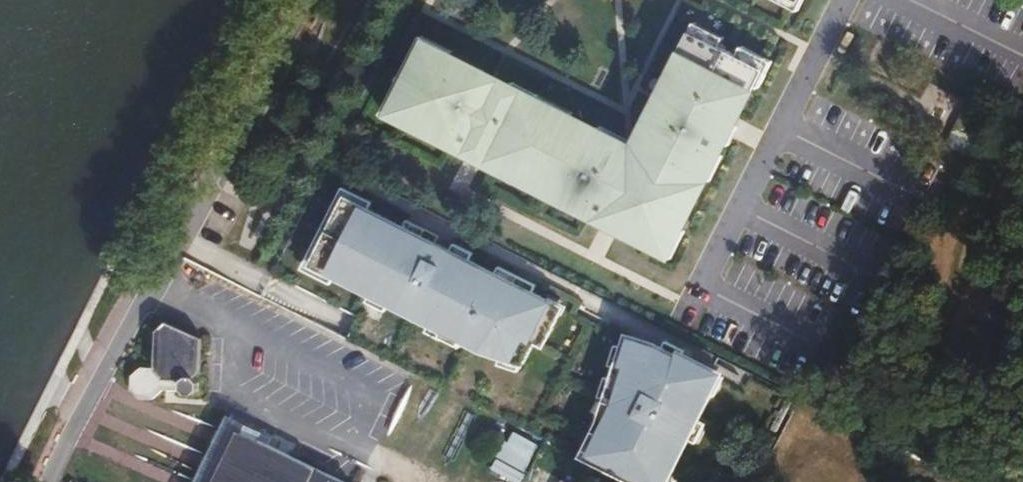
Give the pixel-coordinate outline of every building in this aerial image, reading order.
[(796,0),(774,0),(796,12),(803,0),(796,0)] [(698,37),(719,48),(724,39),(694,24),(678,55),(684,58),(684,57),(687,58),(698,37)] [(449,63),(425,52),(415,73),(406,90),(395,112),(416,122),(414,126),(466,151),(483,160),(496,166),(496,167),(498,163),(538,183),(536,187),(565,201),(567,198),(590,210),(588,213),(602,220),(620,229),(642,239),(643,240),(644,236),(668,248),(677,230),(680,232),(706,181),(707,180),(703,178),(715,155),(718,157),(719,156),(753,86),(762,69),(737,57),(719,48),(698,37),(687,58),(684,57),(684,58),(652,120),(656,121),(638,158),(597,137),(598,134),(570,119),(568,123),(509,94),(511,90),(510,89),(451,60),(449,63)] [(425,52),(449,63),(451,60),(453,54),(421,38),(406,68),(415,73),(425,52)] [(762,69),(753,86),(759,89),(772,63),(741,48),(737,57),(762,69)] [(513,84),(510,89),(511,90),(509,94),(568,123),(570,119),(572,114),(513,84)] [(285,95),(288,98),(290,99),(293,99),(296,98),(298,94),(297,88),(292,85),(288,87),(285,90),(285,95)] [(382,116),(412,131),(414,126),(416,122),(395,112),(406,90),(397,86),(382,116)] [(598,134),(597,137),(638,158),(656,121),(652,120),(647,117),(633,144),(600,128),(598,134)] [(483,160),(466,151),(462,159),(480,167),(483,160)] [(706,181),(710,183),(723,158),(719,156),(718,157),(715,155),(703,178),(707,180),(706,181)] [(538,183),(498,163),(496,167),(496,166),(493,172),(534,192),(536,187),(538,183)] [(590,210),(567,198),(565,201),(561,206),(586,218),(588,213),(590,210)] [(482,351),(524,364),(535,340),(544,345),(560,314),(538,303),(541,297),(347,200),(314,266),(444,331),(446,327),(471,339),(469,343),(482,351)] [(620,229),(602,220),(599,227),(616,235),(620,229)] [(668,248),(644,236),(643,240),(642,239),(639,245),(671,261),(685,233),(680,232),(677,230),(668,248)] [(133,376),(132,390),(140,398),(153,399),(163,391),(163,390),(182,391),(186,395),(193,395),(199,390),(199,382),(194,377),(202,371),(203,338),(168,322),(158,331),(155,368),(143,367),(133,376)] [(591,463),(629,481),(667,481),(712,394),(707,391),(715,375),(654,344),(628,336),(607,400),(611,402),(619,406),(591,463)] [(582,459),(591,463),(619,406),(611,402),(582,459)] [(260,440),(264,432),(228,414),(213,445),(206,460),(201,470),(195,481),(346,481),(260,440)] [(524,470),(531,455),(533,456),(538,446),(510,430),(504,442),(505,442),(497,457),(524,470)]
